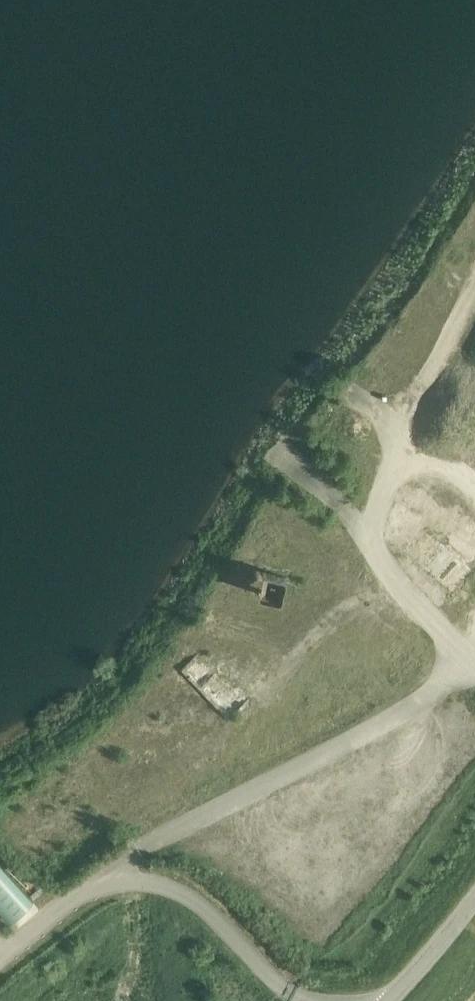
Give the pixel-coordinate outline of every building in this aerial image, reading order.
[(474,570),(474,565),(425,529),(405,556),(457,594),(474,570)] [(10,922),(33,901),(0,864),(0,911),(10,922)]
